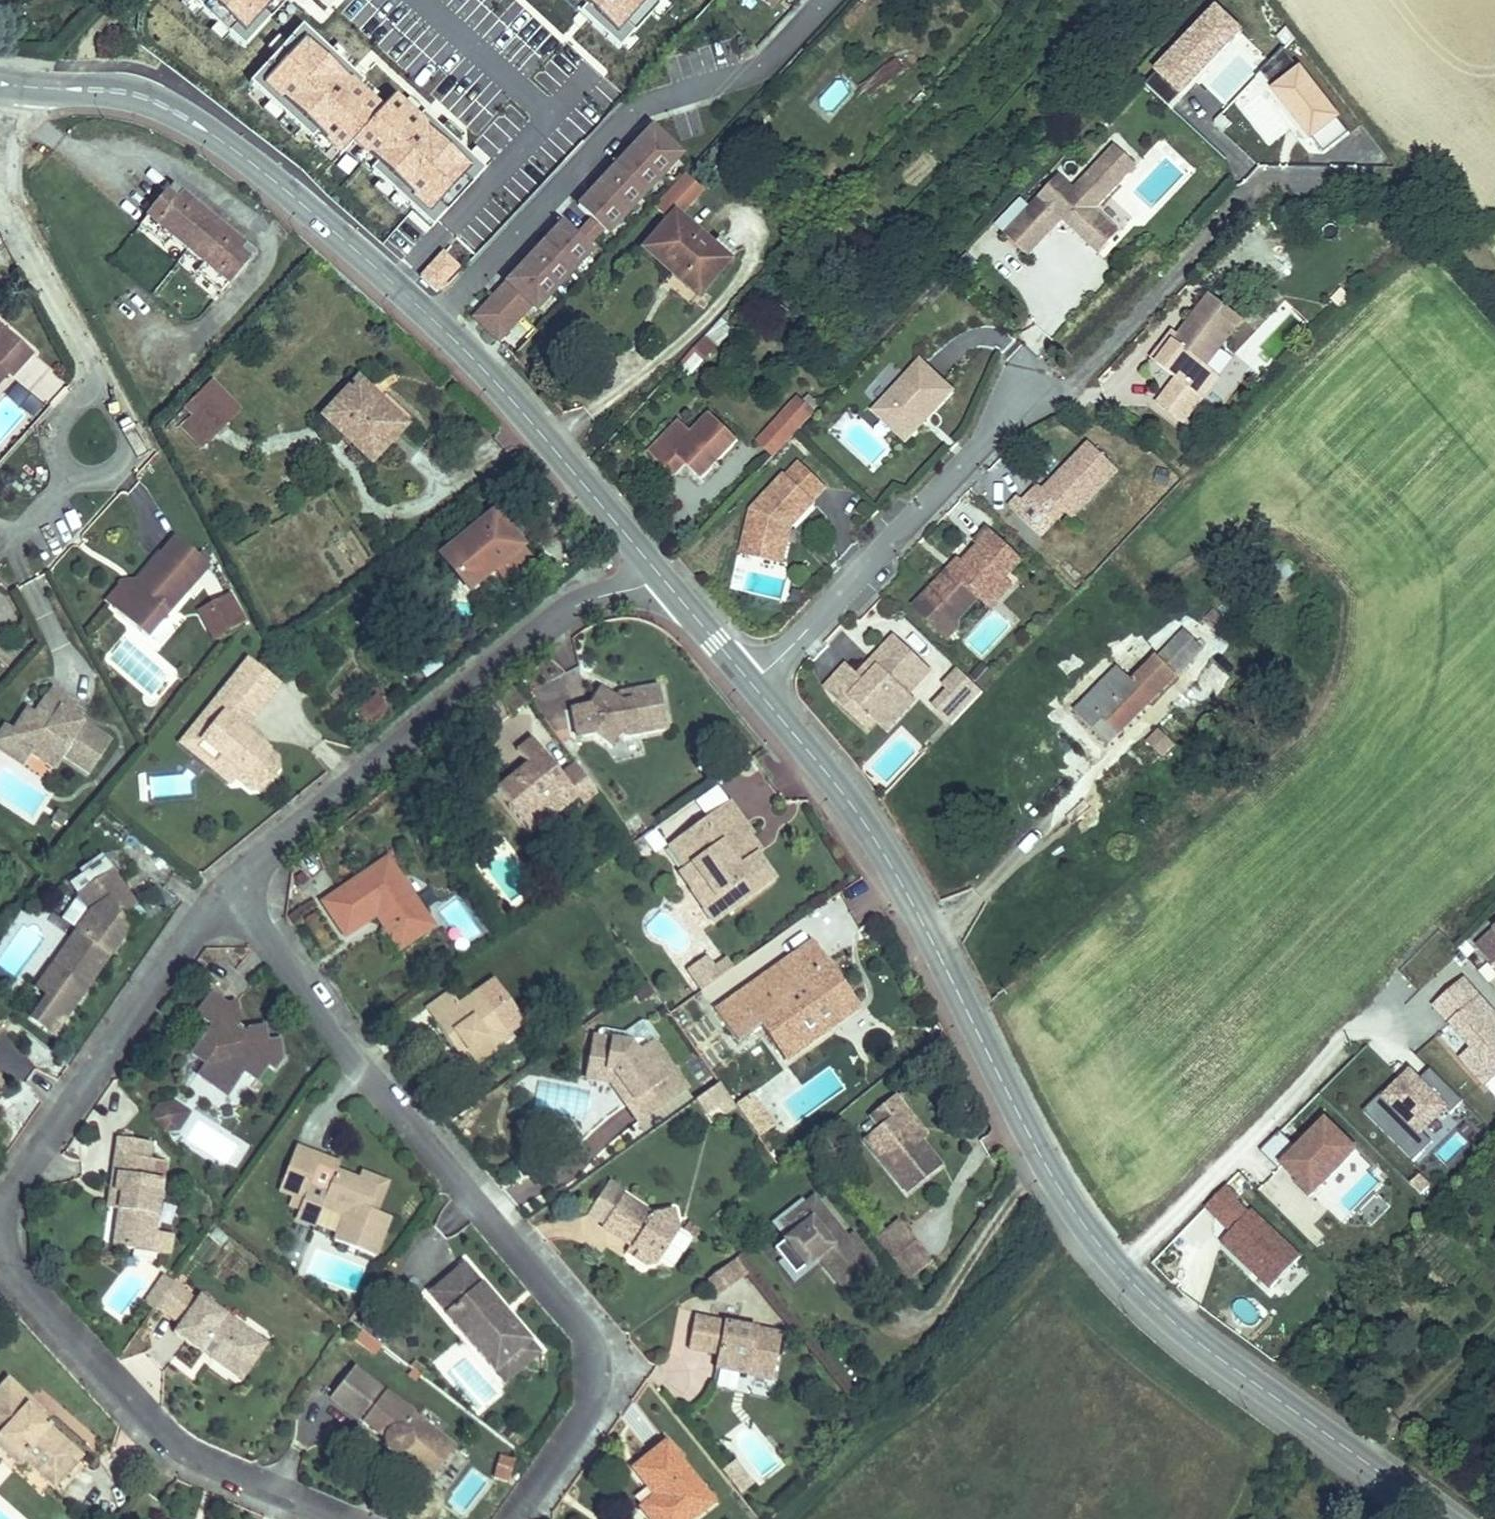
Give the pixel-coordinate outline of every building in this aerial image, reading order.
[(244,48),(288,0),(192,0),(244,48)] [(664,0),(578,0),(585,7),(580,13),(619,49),(664,0)] [(1170,107),(1245,31),(1217,2),(1141,79),(1170,107)] [(302,27),(250,83),(312,140),(317,134),(341,155),(353,143),(376,164),(371,171),(433,228),(484,171),(422,114),(417,120),(394,98),(381,112),(357,90),(363,83),(302,27)] [(894,55),(859,82),(870,96),(905,68),(894,55)] [(816,96),(829,113),(854,93),(842,77),(816,96)] [(1360,143),(1345,122),(1331,133),(1346,153),(1360,143)] [(651,128),(579,205),(609,233),(681,155),(651,128)] [(1137,167),(1115,146),(1074,189),(1060,176),(1030,207),(1021,199),(996,225),(1029,256),(1063,220),(1099,254),(1120,232),(1096,210),(1137,167)] [(642,247),(698,296),(725,265),(707,250),(711,245),(676,214),(681,209),(682,211),(702,190),(684,174),(654,207),(667,220),(642,247)] [(172,187),(147,217),(172,238),(203,263),(228,284),(253,254),(172,187)] [(140,226),(165,247),(172,238),(147,217),(140,226)] [(561,224),(507,283),(537,310),(591,252),(561,224)] [(725,265),(737,252),(719,236),(711,245),(707,250),(725,265)] [(443,253),(420,278),(437,292),(460,269),(443,253)] [(196,273),(220,293),(228,284),(203,263),(196,273)] [(1242,320),(1210,295),(1157,364),(1175,378),(1156,403),(1183,424),(1220,377),(1206,366),(1242,320)] [(33,353),(7,330),(0,337),(0,382),(7,374),(11,377),(33,353)] [(1157,364),(1178,336),(1174,332),(1152,360),(1157,364)] [(953,392),(921,361),(874,411),(906,441),(953,392)] [(864,391),(875,401),(901,374),(889,363),(864,391)] [(372,461),(402,429),(368,397),(372,393),(357,379),(323,416),(372,461)] [(240,410),(212,381),(200,393),(228,421),(240,410)] [(201,447),(228,421),(200,393),(186,406),(194,415),(182,428),(201,447)] [(796,400),(757,442),(773,456),(814,412),(801,400),(796,400)] [(679,420),(648,452),(666,469),(678,456),(685,463),(701,478),(737,440),(710,414),(692,433),(679,420)] [(1072,518),(1118,470),(1090,443),(1044,490),(1039,486),(1024,502),(1019,497),(1010,507),(1041,538),(1065,513),(1072,518)] [(673,476),(683,466),(685,463),(678,456),(666,469),(673,476)] [(800,462),(787,476),(785,475),(751,510),(743,544),(775,552),(781,526),(786,522),(791,527),(815,503),(813,501),(826,487),(800,462)] [(469,589),(493,570),(522,546),(494,513),(442,556),(469,589)] [(743,544),(741,553),(783,564),(791,527),(786,522),(781,526),(775,552),(743,544)] [(915,607),(948,638),(957,629),(957,622),(980,598),(1002,582),(1005,580),(1021,562),(988,530),(977,542),(981,546),(963,565),(955,574),(950,569),(915,607)] [(199,578),(209,567),(176,537),(165,548),(199,578)] [(522,546),(493,570),(502,581),(531,557),(522,546)] [(147,637),(199,578),(165,548),(137,580),(136,582),(127,583),(127,592),(113,608),(147,637)] [(595,558),(604,570),(612,563),(602,552),(595,558)] [(955,574),(963,565),(958,561),(950,569),(955,574)] [(104,600),(113,608),(127,592),(127,583),(136,582),(137,580),(120,581),(104,600)] [(1002,582),(980,598),(992,609),(1013,587),(1005,580),(1002,582)] [(244,622),(229,595),(210,605),(219,622),(209,627),(214,635),(223,630),(225,632),(244,622)] [(219,622),(210,605),(200,611),(209,627),(219,622)] [(1108,745),(1202,650),(1184,631),(1132,682),(1118,668),(1074,712),(1108,745)] [(896,637),(872,661),(879,668),(843,706),(867,729),(875,721),(904,691),(908,695),(909,694),(931,671),(896,637)] [(248,659),(237,673),(269,699),(280,685),(248,659)] [(824,689),(843,706),(879,668),(872,661),(859,676),(847,665),(824,689)] [(957,668),(925,701),(950,725),(982,692),(957,668)] [(222,753),(210,768),(232,786),(237,780),(250,791),(262,790),(278,769),(277,758),(268,750),(243,730),(249,723),(269,699),(237,673),(192,729),(222,753)] [(667,728),(659,686),(629,691),(630,701),(621,703),(615,699),(601,689),(590,706),(572,709),(577,737),(595,734),(611,745),(621,731),(625,725),(635,723),(636,733),(667,728)] [(110,742),(79,722),(70,716),(73,710),(76,705),(52,689),(36,713),(28,708),(14,731),(9,739),(31,754),(53,768),(61,755),(90,774),(110,742)] [(630,701),(629,691),(618,693),(615,699),(621,703),(630,701)] [(909,694),(908,695),(904,691),(875,721),(886,731),(915,700),(909,694)] [(353,709),(367,725),(387,708),(373,692),(353,709)] [(70,716),(79,722),(82,716),(73,710),(70,716)] [(249,723),(243,730),(268,750),(267,738),(249,723)] [(625,725),(621,731),(626,735),(636,733),(635,723),(625,725)] [(31,754),(9,739),(14,731),(6,726),(0,735),(0,752),(23,767),(31,754)] [(222,753),(192,729),(181,743),(210,768),(222,753)] [(1148,743),(1161,755),(1172,743),(1159,731),(1148,743)] [(517,751),(528,764),(531,768),(516,781),(512,777),(497,790),(522,821),(538,808),(547,820),(577,796),(583,804),(597,793),(576,763),(562,775),(532,738),(517,751)] [(531,768),(528,764),(512,777),(516,781),(531,768)] [(695,802),(707,818),(729,802),(717,785),(695,802)] [(729,802),(707,818),(680,837),(696,859),(692,862),(706,881),(729,913),(774,881),(755,853),(745,860),(735,847),(750,836),(753,835),(729,802)] [(538,808),(522,821),(531,832),(547,820),(538,808)] [(60,826),(67,816),(60,811),(53,822),(60,826)] [(760,850),(750,836),(735,847),(745,860),(755,853),(760,850)] [(668,846),(684,868),(692,862),(696,859),(680,837),(668,846)] [(409,943),(434,926),(387,857),(321,902),(345,936),(367,921),(363,915),(376,906),(392,930),(397,926),(409,943)] [(69,883),(77,896),(89,913),(77,930),(37,988),(47,996),(31,1019),(53,1035),(128,928),(120,918),(136,907),(103,860),(69,883)] [(706,881),(693,890),(716,923),(729,913),(706,881)] [(89,913),(77,896),(61,919),(77,930),(89,913)] [(363,915),(367,921),(376,915),(399,950),(409,943),(397,926),(392,930),(376,906),(363,915)] [(120,918),(128,928),(143,918),(136,907),(120,918)] [(1477,948),(1494,967),(1494,931),(1477,948)] [(813,942),(716,1011),(738,1042),(760,1026),(785,1060),(860,1007),(813,942)] [(703,989),(732,969),(726,960),(714,969),(705,957),(689,969),(703,989)] [(525,1022),(495,979),(459,1004),(450,991),(426,1008),(453,1047),(461,1040),(469,1051),(478,1064),(514,1039),(509,1033),(525,1022)] [(1464,1059),(1488,1086),(1494,1080),(1494,1013),(1464,979),(1434,1006),(1473,1050),(1464,1059)] [(643,1001),(653,994),(645,984),(636,991),(643,1001)] [(211,993),(196,1015),(211,1025),(217,1030),(214,1035),(207,1031),(191,1054),(204,1063),(196,1074),(215,1087),(216,1085),(230,1082),(234,1085),(243,1071),(257,1080),(267,1066),(274,1071),(282,1059),(278,1039),(265,1041),(263,1026),(246,1029),(239,1024),(235,1003),(227,1005),(211,993)] [(240,1000),(239,1021),(261,1022),(261,1001),(240,1000)] [(599,1031),(598,1037),(594,1037),(589,1066),(613,1071),(634,1100),(646,1117),(686,1088),(653,1042),(658,1039),(648,1023),(642,1021),(625,1034),(602,1030),(599,1031)] [(217,1030),(211,1025),(207,1031),(214,1035),(217,1030)] [(469,1051),(461,1040),(453,1047),(460,1057),(469,1051)] [(627,1105),(634,1100),(613,1071),(589,1066),(587,1079),(611,1083),(627,1105)] [(1451,1114),(1463,1101),(1431,1069),(1419,1081),(1409,1073),(1386,1096),(1383,1093),(1364,1112),(1414,1162),(1433,1142),(1422,1132),(1445,1109),(1451,1114)] [(226,1095),(234,1085),(230,1082),(216,1085),(215,1087),(226,1095)] [(719,1083),(695,1100),(705,1114),(719,1105),(729,1097),(719,1083)] [(750,1094),(746,1097),(758,1115),(748,1123),(758,1137),(773,1127),(750,1094)] [(864,1139),(907,1193),(941,1166),(920,1140),(898,1113),(904,1108),(894,1095),(870,1115),(879,1127),(864,1139)] [(735,1105),(729,1097),(719,1105),(724,1113),(735,1105)] [(746,1097),(735,1105),(748,1123),(758,1115),(746,1097)] [(161,1128),(163,1132),(178,1130),(189,1113),(172,1102),(159,1105),(170,1121),(161,1128)] [(151,1116),(161,1128),(170,1121),(159,1105),(151,1116)] [(898,1113),(920,1140),(926,1135),(904,1108),(898,1113)] [(1289,1139),(1269,1160),(1280,1170),(1284,1166),(1301,1182),(1307,1176),(1319,1188),(1356,1149),(1327,1121),(1299,1149),(1289,1139)] [(116,1154),(148,1159),(150,1144),(118,1139),(116,1154)] [(293,1154),(337,1171),(340,1163),(296,1146),(293,1154)] [(114,1246),(169,1254),(172,1234),(154,1232),(164,1161),(148,1159),(116,1154),(113,1173),(118,1174),(116,1192),(122,1192),(119,1212),(114,1246)] [(375,1256),(390,1217),(376,1212),(369,1209),(378,1187),(358,1179),(337,1171),(293,1154),(279,1190),(293,1196),(289,1205),(300,1209),(296,1219),(315,1226),(323,1207),(344,1216),(335,1240),(375,1256)] [(525,1203),(570,1183),(561,1161),(515,1181),(525,1203)] [(369,1209),(376,1212),(388,1182),(361,1172),(358,1179),(378,1187),(369,1209)] [(118,1174),(113,1173),(108,1210),(119,1212),(122,1192),(116,1192),(118,1174)] [(1314,1194),(1319,1188),(1307,1176),(1301,1182),(1314,1194)] [(1223,1183),(1204,1207),(1218,1218),(1238,1195),(1223,1183)] [(605,1223),(623,1196),(608,1185),(590,1212),(605,1223)] [(633,1256),(647,1265),(657,1263),(678,1233),(676,1223),(663,1214),(653,1216),(623,1196),(605,1223),(602,1227),(630,1246),(637,1251),(633,1256)] [(792,1235),(782,1223),(807,1204),(802,1198),(771,1222),(785,1240),(792,1235)] [(792,1235),(785,1240),(774,1249),(782,1259),(795,1274),(818,1256),(822,1261),(833,1274),(839,1268),(851,1282),(875,1263),(853,1235),(847,1239),(814,1198),(807,1204),(782,1223),(792,1235)] [(1301,1257),(1251,1210),(1222,1241),(1271,1288),(1301,1257)] [(674,1212),(663,1214),(676,1223),(674,1212)] [(876,1239),(907,1279),(931,1260),(899,1221),(876,1239)] [(689,1223),(684,1229),(694,1238),(699,1231),(689,1223)] [(633,1256),(637,1251),(630,1246),(626,1251),(633,1256)] [(795,1274),(782,1259),(777,1263),(794,1284),(822,1261),(818,1256),(795,1274)] [(737,1257),(728,1264),(738,1278),(747,1271),(737,1257)] [(531,1341),(464,1262),(428,1292),(495,1371),(531,1341)] [(708,1278),(718,1292),(738,1278),(728,1264),(708,1278)] [(839,1268),(833,1274),(844,1288),(851,1282),(839,1268)] [(165,1276),(154,1291),(162,1297),(172,1283),(173,1282),(165,1276)] [(232,1373),(258,1336),(200,1295),(197,1300),(172,1283),(162,1297),(155,1307),(180,1324),(174,1332),(201,1352),(204,1348),(213,1354),(210,1358),(232,1373)] [(146,1302),(154,1309),(155,1307),(162,1297),(154,1291),(146,1302)] [(688,1348),(718,1354),(715,1368),(720,1369),(739,1373),(772,1379),(781,1333),(694,1316),(688,1348)] [(242,1381),(268,1344),(258,1336),(232,1373),(242,1381)] [(505,1384),(541,1353),(531,1341),(495,1371),(505,1384)] [(201,1352),(210,1358),(213,1354),(204,1348),(201,1352)] [(415,1361),(409,1368),(420,1376),(425,1369),(415,1361)] [(396,1455),(403,1454),(432,1477),(455,1448),(352,1368),(330,1397),(383,1438),(383,1441),(384,1447),(389,1452),(396,1455)] [(739,1373),(720,1369),(716,1386),(736,1390),(739,1373)] [(19,1465),(23,1461),(54,1489),(83,1457),(51,1428),(52,1427),(41,1418),(28,1406),(33,1401),(8,1379),(0,1387),(0,1400),(0,1401),(0,1431),(1,1432),(0,1433),(0,1449),(19,1465)] [(28,1406),(41,1418),(46,1412),(33,1401),(28,1406)] [(713,1502),(665,1443),(634,1468),(655,1495),(663,1505),(649,1517),(650,1518),(692,1518),(713,1502)] [(497,1454),(490,1478),(507,1483),(514,1459),(497,1454)] [(723,1470),(737,1487),(749,1478),(735,1460),(723,1470)] [(754,1484),(749,1478),(737,1487),(742,1493),(754,1484)] [(641,1507),(649,1517),(663,1505),(655,1495),(641,1507)]
